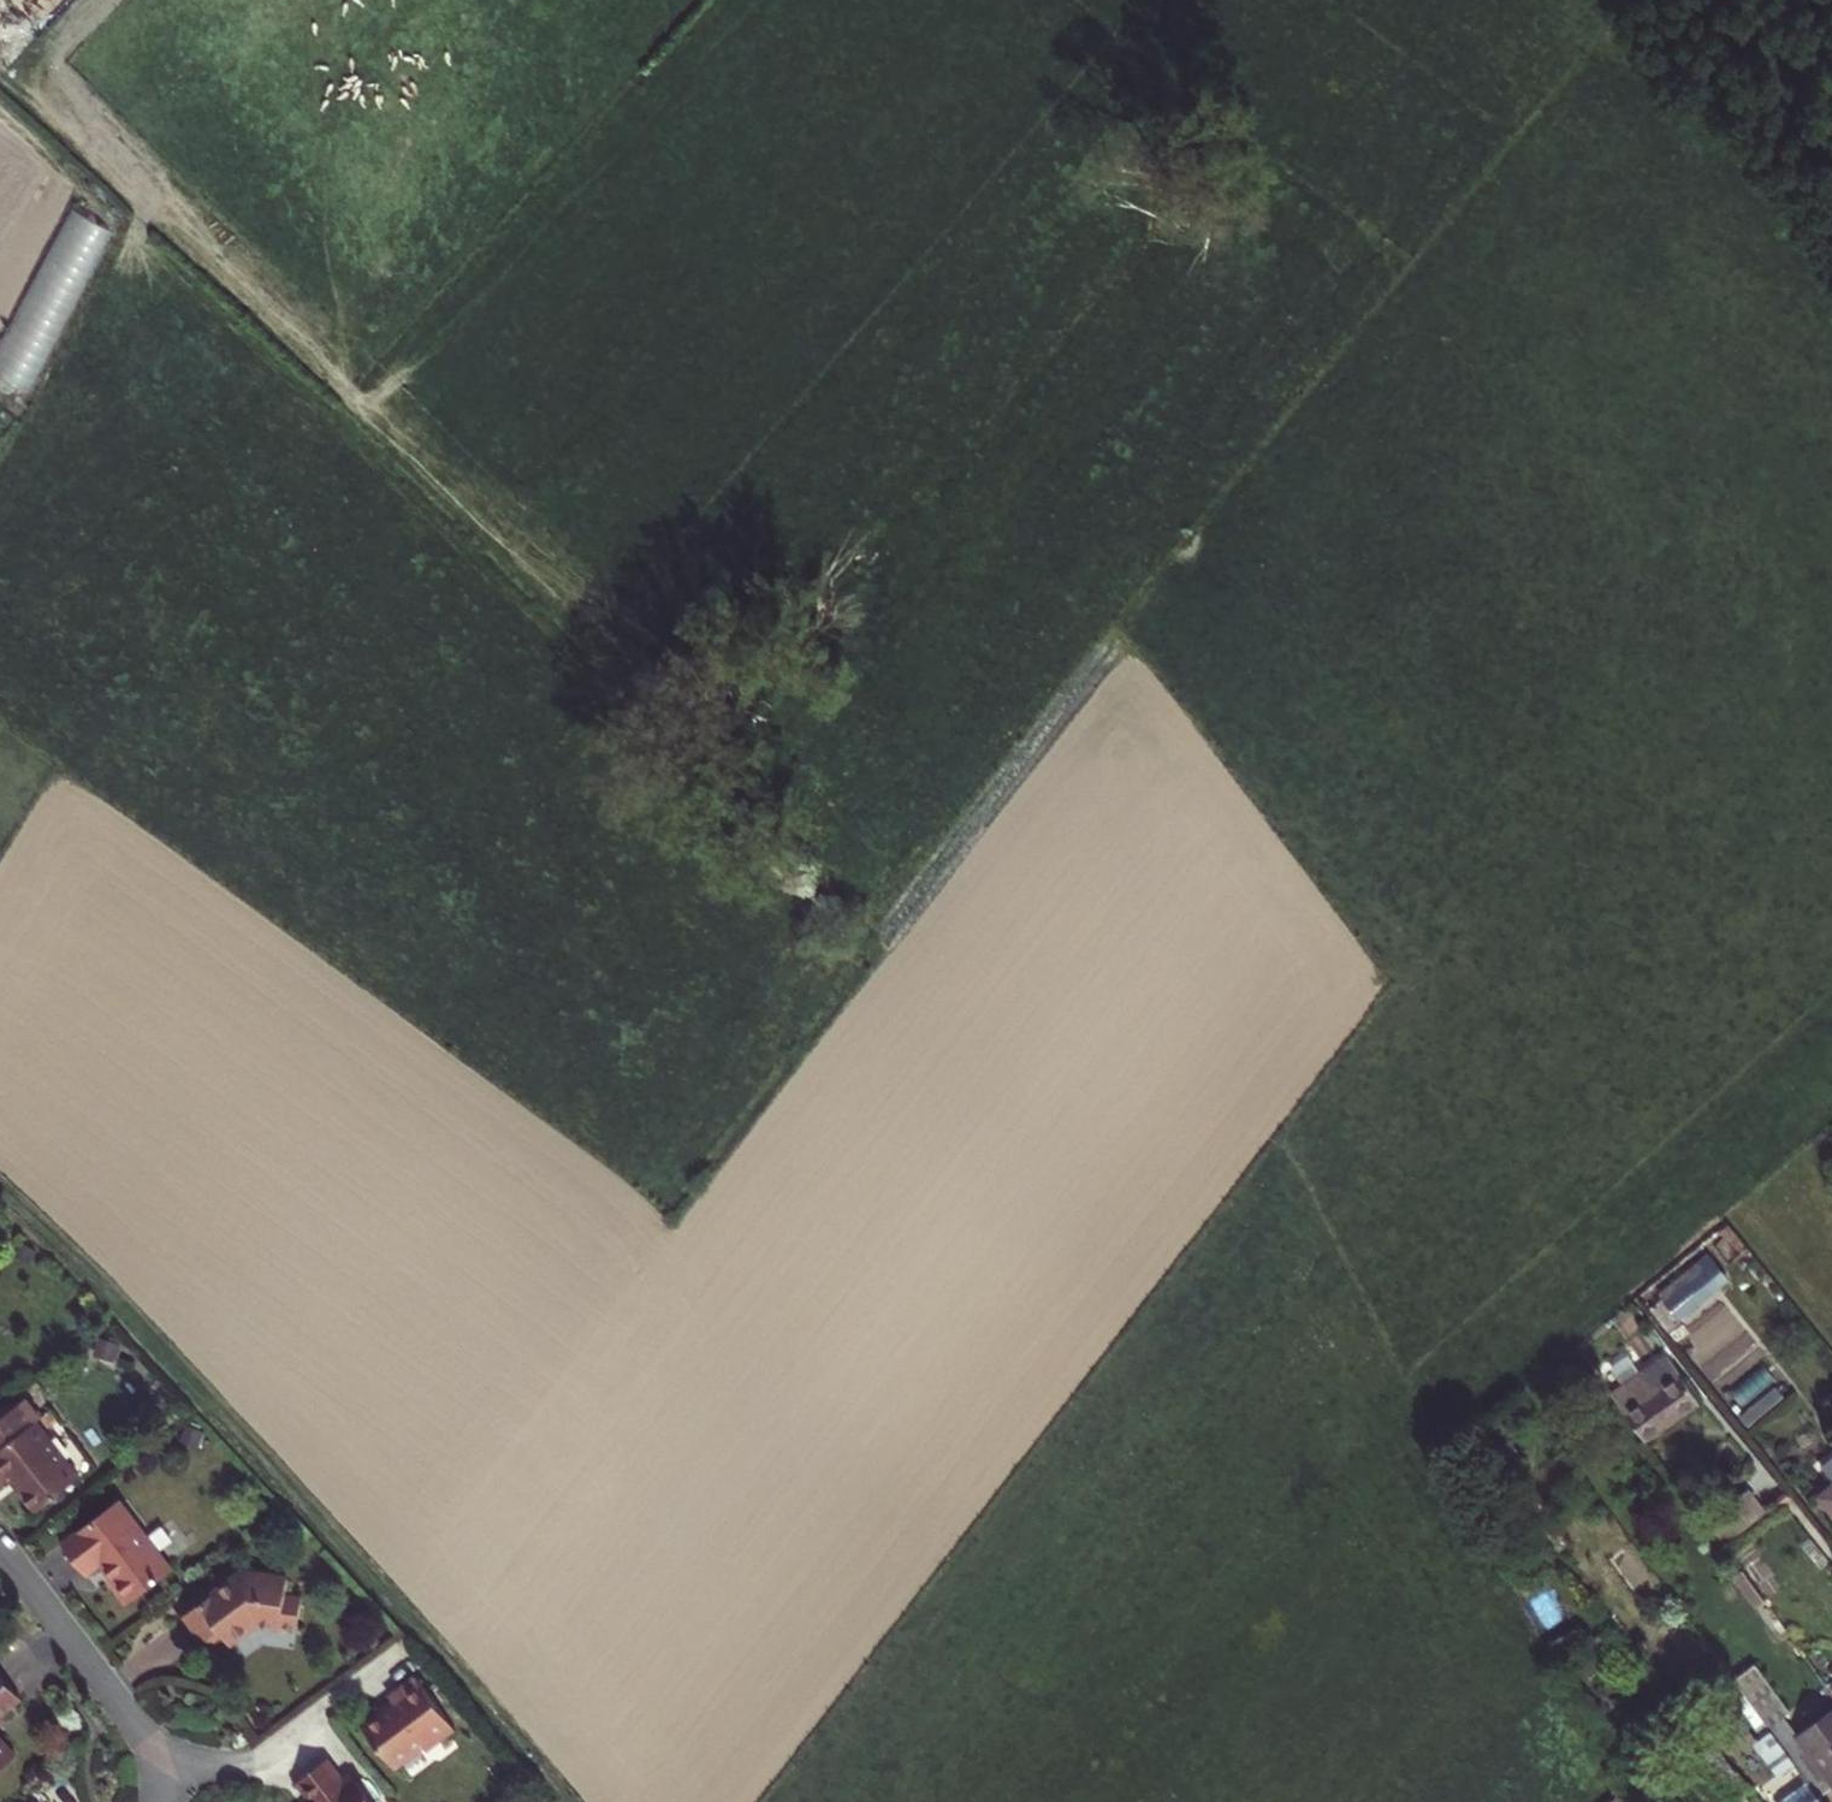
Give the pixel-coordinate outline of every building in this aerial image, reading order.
[(0,358),(0,372),(39,389),(111,223),(66,204),(0,358)] [(1680,1322),(1721,1288),(1705,1267),(1663,1301),(1680,1322)] [(1669,1357),(1613,1395),(1646,1439),(1701,1401),(1669,1357)] [(78,1479),(36,1423),(41,1419),(25,1399),(0,1418),(0,1480),(2,1483),(10,1477),(36,1511),(78,1479)] [(1820,1466),(1831,1480),(1831,1456),(1820,1466)] [(1821,1496),(1831,1510),(1831,1487),(1821,1496)] [(1723,1541),(1762,1513),(1749,1496),(1711,1524),(1723,1541)] [(119,1500),(61,1544),(85,1576),(100,1565),(110,1579),(108,1581),(126,1605),(172,1570),(119,1500)] [(1764,1601),(1742,1570),(1732,1577),(1755,1607),(1764,1601)] [(256,1623),(297,1629),(302,1598),(285,1596),(288,1578),(243,1571),(185,1617),(204,1641),(207,1638),(215,1640),(223,1635),(229,1643),(256,1623)] [(180,1620),(199,1646),(204,1641),(185,1617),(180,1620)] [(1813,1649),(1804,1654),(1831,1693),(1831,1674),(1813,1649)] [(1790,1711),(1755,1664),(1733,1680),(1757,1713),(1770,1731),(1794,1763),(1819,1797),(1831,1787),(1831,1709),(1798,1735),(1784,1716),(1790,1711)] [(20,1698),(0,1675),(0,1715),(20,1698)] [(361,1726),(394,1769),(423,1747),(425,1750),(454,1728),(415,1677),(389,1697),(392,1702),(361,1726)] [(1750,1719),(1762,1737),(1770,1731),(1757,1713),(1750,1719)] [(1782,1772),(1794,1763),(1770,1731),(1762,1737),(1759,1739),(1782,1772)] [(15,1755),(0,1738),(0,1769),(15,1755)] [(1747,1791),(1716,1753),(1700,1767),(1729,1801),(1733,1801),(1747,1791)] [(326,1760),(298,1781),(314,1801),(373,1801),(356,1780),(347,1787),(343,1782),(326,1760)] [(347,1787),(356,1780),(352,1775),(343,1782),(347,1787)] [(1617,1793),(1606,1801),(1622,1801),(1617,1793)]
